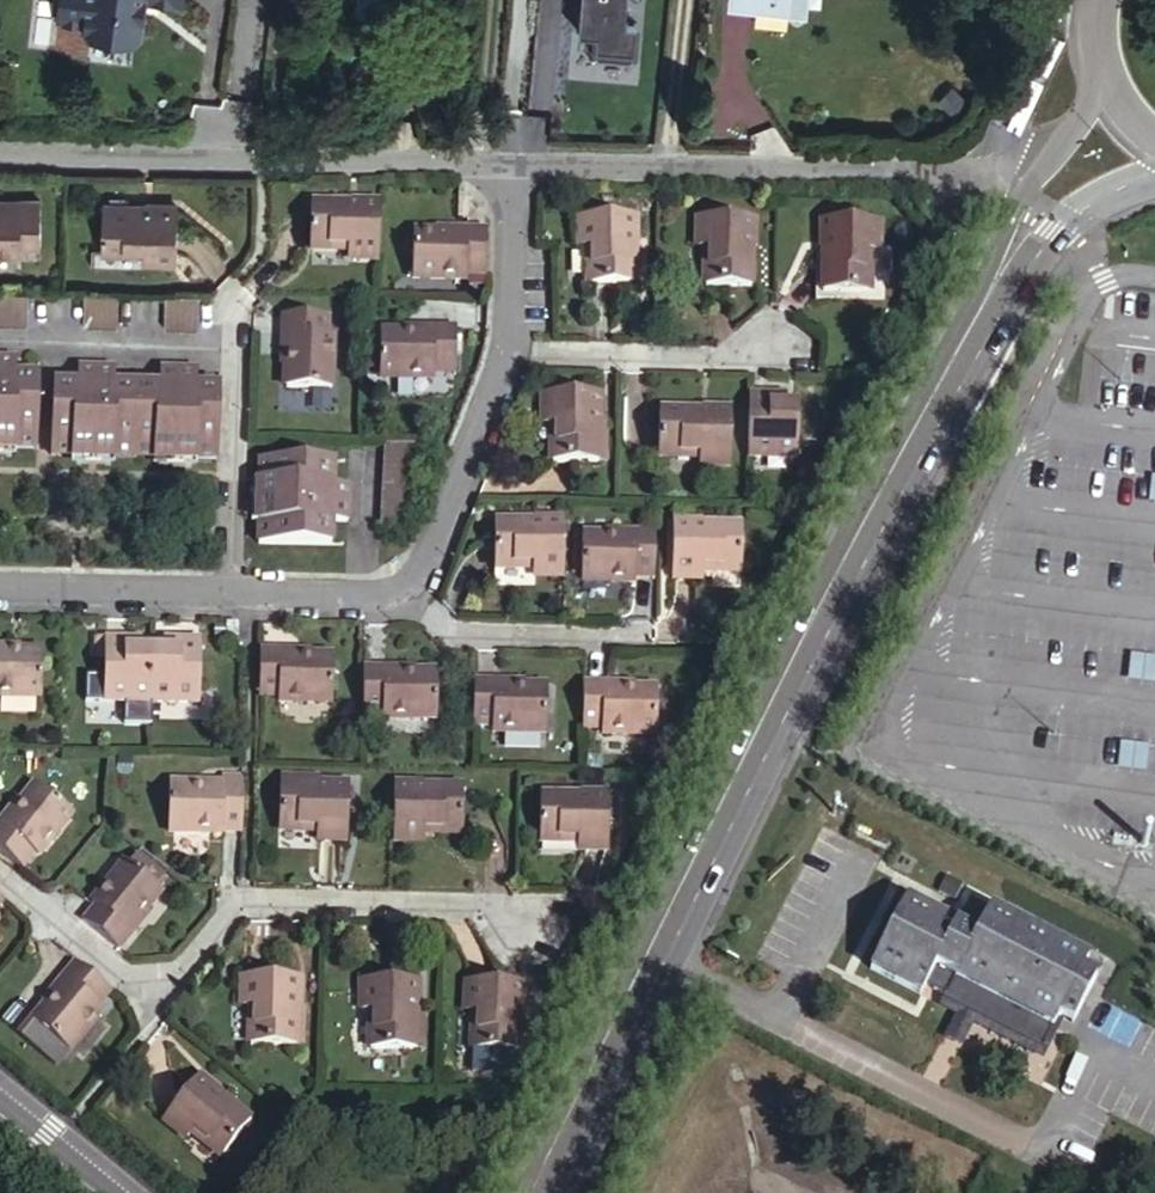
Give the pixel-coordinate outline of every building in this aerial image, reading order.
[(59,25),(85,28),(85,32),(90,39),(135,44),(141,39),(143,17),(139,13),(140,3),(144,3),(182,7),(182,0),(61,0),(59,25)] [(583,29),(597,30),(595,53),(630,56),(632,33),(635,0),(585,0),(583,29)] [(726,4),(807,13),(808,0),(727,0),(726,4)] [(349,198),(349,206),(349,209),(378,210),(378,199),(349,198)] [(348,261),(378,261),(378,210),(349,209),(349,206),(310,205),(309,253),(349,253),(348,261)] [(150,208),(151,213),(151,216),(180,217),(180,209),(150,208)] [(22,266),(22,259),(43,261),(44,212),(22,211),(22,220),(0,219),(0,265),(22,266)] [(22,220),(22,211),(0,211),(0,219),(22,220)] [(111,212),(110,257),(148,258),(147,267),(178,267),(180,217),(151,216),(151,213),(111,212)] [(750,289),(750,249),(746,249),(746,217),(695,216),(695,248),(701,248),(701,288),(750,289)] [(754,217),(746,217),(746,249),(750,249),(753,249),(754,217)] [(630,290),(629,251),(625,252),(625,221),(576,220),(576,251),(584,251),(583,289),(630,290)] [(634,221),(625,221),(625,252),(629,251),(634,251),(634,221)] [(430,226),(430,235),(462,236),(461,227),(430,226)] [(408,234),(407,280),(460,281),(461,274),(482,274),(483,227),(461,227),(462,236),(430,235),(408,234)] [(816,259),(821,259),(825,259),(825,228),(817,228),(816,259)] [(821,259),(821,296),(865,297),(865,260),(874,260),(873,229),(825,228),(825,259),(821,259)] [(0,292),(0,326),(30,327),(30,293),(0,292)] [(122,295),(87,294),(86,329),(122,330),(122,295)] [(205,298),(170,297),(168,332),(204,333),(205,298)] [(287,372),(286,394),(331,395),(331,339),(323,339),(324,318),(280,317),(280,338),(288,338),(287,372)] [(403,329),(403,337),(435,337),(435,330),(403,329)] [(380,336),(380,381),(435,383),(434,376),(457,377),(457,330),(435,330),(435,337),(403,337),(380,336)] [(278,371),(287,372),(288,338),(280,338),(278,371)] [(3,422),(1,441),(7,451),(18,452),(19,443),(40,443),(42,379),(16,378),(16,360),(0,360),(0,422),(3,422)] [(200,464),(200,456),(218,456),(219,390),(202,389),(203,372),(165,372),(164,389),(118,386),(119,369),(83,369),(82,387),(57,385),(54,450),(78,451),(77,460),(88,460),(92,454),(93,434),(101,435),(99,452),(103,461),(116,461),(118,452),(140,453),(163,453),(164,463),(175,464),(180,458),(181,438),(188,438),(187,455),(191,464),(200,464)] [(219,390),(218,456),(225,456),(227,390),(219,390)] [(742,394),(740,459),(790,460),(792,403),(779,404),(779,395),(742,394)] [(591,465),(592,427),(588,428),(589,395),(540,395),(539,426),(546,426),(544,465),(591,465)] [(596,395),(589,395),(588,428),(592,427),(596,427),(596,395)] [(691,407),(691,411),(691,415),(723,416),(723,407),(691,407)] [(653,410),(653,456),(692,456),(691,465),(722,466),(723,416),(691,415),(691,411),(653,410)] [(88,460),(103,461),(99,452),(101,435),(93,434),(92,454),(88,460)] [(175,464),(191,464),(187,455),(188,438),(181,438),(180,458),(175,464)] [(40,452),(40,443),(19,443),(18,452),(40,452)] [(384,447),(383,531),(424,532),(425,447),(384,447)] [(54,450),(54,459),(77,460),(78,451),(54,450)] [(116,461),(139,462),(140,453),(118,452),(116,461)] [(139,462),(164,463),(163,453),(140,453),(139,462)] [(200,464),(217,465),(218,456),(200,456),(200,464)] [(268,528),(268,551),(332,552),(332,526),(348,527),(348,489),(332,489),(333,463),(268,462),(269,486),(260,485),(260,497),(261,498),(263,499),(266,500),(270,501),(289,501),(289,510),(265,509),(264,510),(263,510),(259,514),(259,528),(268,528)] [(269,486),(268,462),(260,462),(260,485),(269,486)] [(261,498),(260,497),(259,514),(263,510),(264,510),(265,509),(289,510),(289,501),(270,501),(266,500),(263,499),(261,498)] [(526,519),(526,524),(526,528),(555,528),(555,519),(526,519)] [(665,521),(664,530),(693,530),(692,526),(693,521),(665,521)] [(522,579),(554,580),(555,528),(526,528),(526,524),(485,523),(485,569),(522,570),(522,579)] [(664,530),(662,580),(692,581),(692,573),(733,574),(734,526),(692,526),(693,530),(664,530)] [(268,528),(259,528),(259,550),(268,551),(268,528)] [(588,534),(588,543),(620,545),(620,535),(588,534)] [(619,581),(644,582),(644,536),(620,535),(620,545),(588,543),(566,543),(565,587),(620,588),(619,581)] [(224,624),(224,627),(223,647),(232,647),(232,635),(236,635),(236,625),(224,624)] [(102,707),(148,708),(150,654),(136,654),(137,643),(103,642),(102,707)] [(148,708),(198,709),(199,709),(200,645),(163,643),(163,655),(150,654),(148,708)] [(38,697),(39,649),(18,649),(0,649),(0,695),(38,697)] [(257,652),(255,699),(279,698),(279,706),(332,707),(332,661),(309,661),(278,661),(278,653),(257,652)] [(310,653),(278,653),(278,661),(309,661),(310,653)] [(379,674),(357,674),(357,720),(379,720),(378,728),(430,728),(430,683),(410,683),(380,683),(379,674)] [(410,674),(379,674),(380,683),(410,683),(410,674)] [(491,684),(468,684),(468,731),(491,731),(490,739),(544,741),(545,692),(523,693),(490,692),(491,684)] [(524,684),(491,684),(490,692),(523,693),(524,684)] [(581,687),(580,734),(601,734),(600,741),(655,742),(656,695),(634,695),(602,695),(602,687),(581,687)] [(635,687),(602,687),(602,695),(634,695),(635,687)] [(235,827),(237,769),(216,769),(216,773),(215,783),(162,781),(160,828),(214,829),(214,826),(235,827)] [(215,783),(216,773),(162,771),(162,781),(215,783)] [(17,864),(31,847),(36,852),(72,810),(37,780),(23,797),(1,824),(0,823),(0,850),(17,864)] [(313,784),(313,789),(313,794),(342,795),(342,786),(313,784)] [(419,788),(389,786),(388,796),(418,796),(419,792),(419,788)] [(274,787),(273,833),(312,834),(311,843),(341,844),(342,795),(313,794),(313,789),(274,787)] [(0,813),(0,823),(1,824),(23,797),(17,792),(0,813)] [(458,793),(419,792),(418,796),(388,796),(387,845),(418,846),(418,836),(457,838),(458,793)] [(579,795),(579,801),(580,803),(609,805),(610,796),(579,795)] [(542,799),(541,845),(577,845),(577,855),(609,855),(609,805),(580,803),(579,801),(542,799)] [(165,873),(138,850),(134,854),(161,877),(165,873)] [(134,854),(125,865),(153,888),(161,877),(134,854)] [(125,865),(121,861),(85,903),(91,909),(78,924),(114,954),(126,940),(120,934),(141,909),(156,891),(153,888),(125,865)] [(906,986),(910,978),(916,967),(925,971),(920,983),(930,988),(928,992),(947,1001),(965,1010),(1029,1045),(1046,1010),(1062,1018),(1093,960),(979,899),(972,913),(951,903),(944,916),(893,890),(856,960),(906,986)] [(148,915),(141,909),(120,934),(126,940),(148,915)] [(37,1008),(22,1026),(58,1055),(93,1012),(88,1007),(102,990),(66,962),(53,977),(59,983),(37,1008)] [(910,978),(920,983),(925,971),(916,967),(910,978)] [(291,1045),(291,1004),(287,1004),(287,974),(236,974),(236,1004),(245,1004),(244,1045),(291,1045)] [(296,974),(287,974),(287,1004),(291,1004),(296,1004),(296,974)] [(32,1003),(37,1008),(59,983),(53,977),(32,1003)] [(411,1046),(412,1008),(408,1009),(409,978),(356,977),(355,1010),(365,1010),(364,1046),(411,1046)] [(517,1053),(517,1013),(514,1013),(514,983),(463,982),(463,1015),(471,1014),(471,1052),(517,1053)] [(522,983),(514,983),(514,1013),(517,1013),(522,1013),(522,983)] [(950,1039),(965,1010),(947,1001),(931,1030),(950,1039)] [(46,1070),(58,1055),(22,1026),(9,1041),(46,1070)] [(191,1073),(185,1080),(210,1099),(212,1095),(215,1092),(191,1073)] [(185,1080),(154,1119),(177,1138),(184,1131),(213,1156),(242,1119),(212,1095),(210,1099),(185,1080)]
